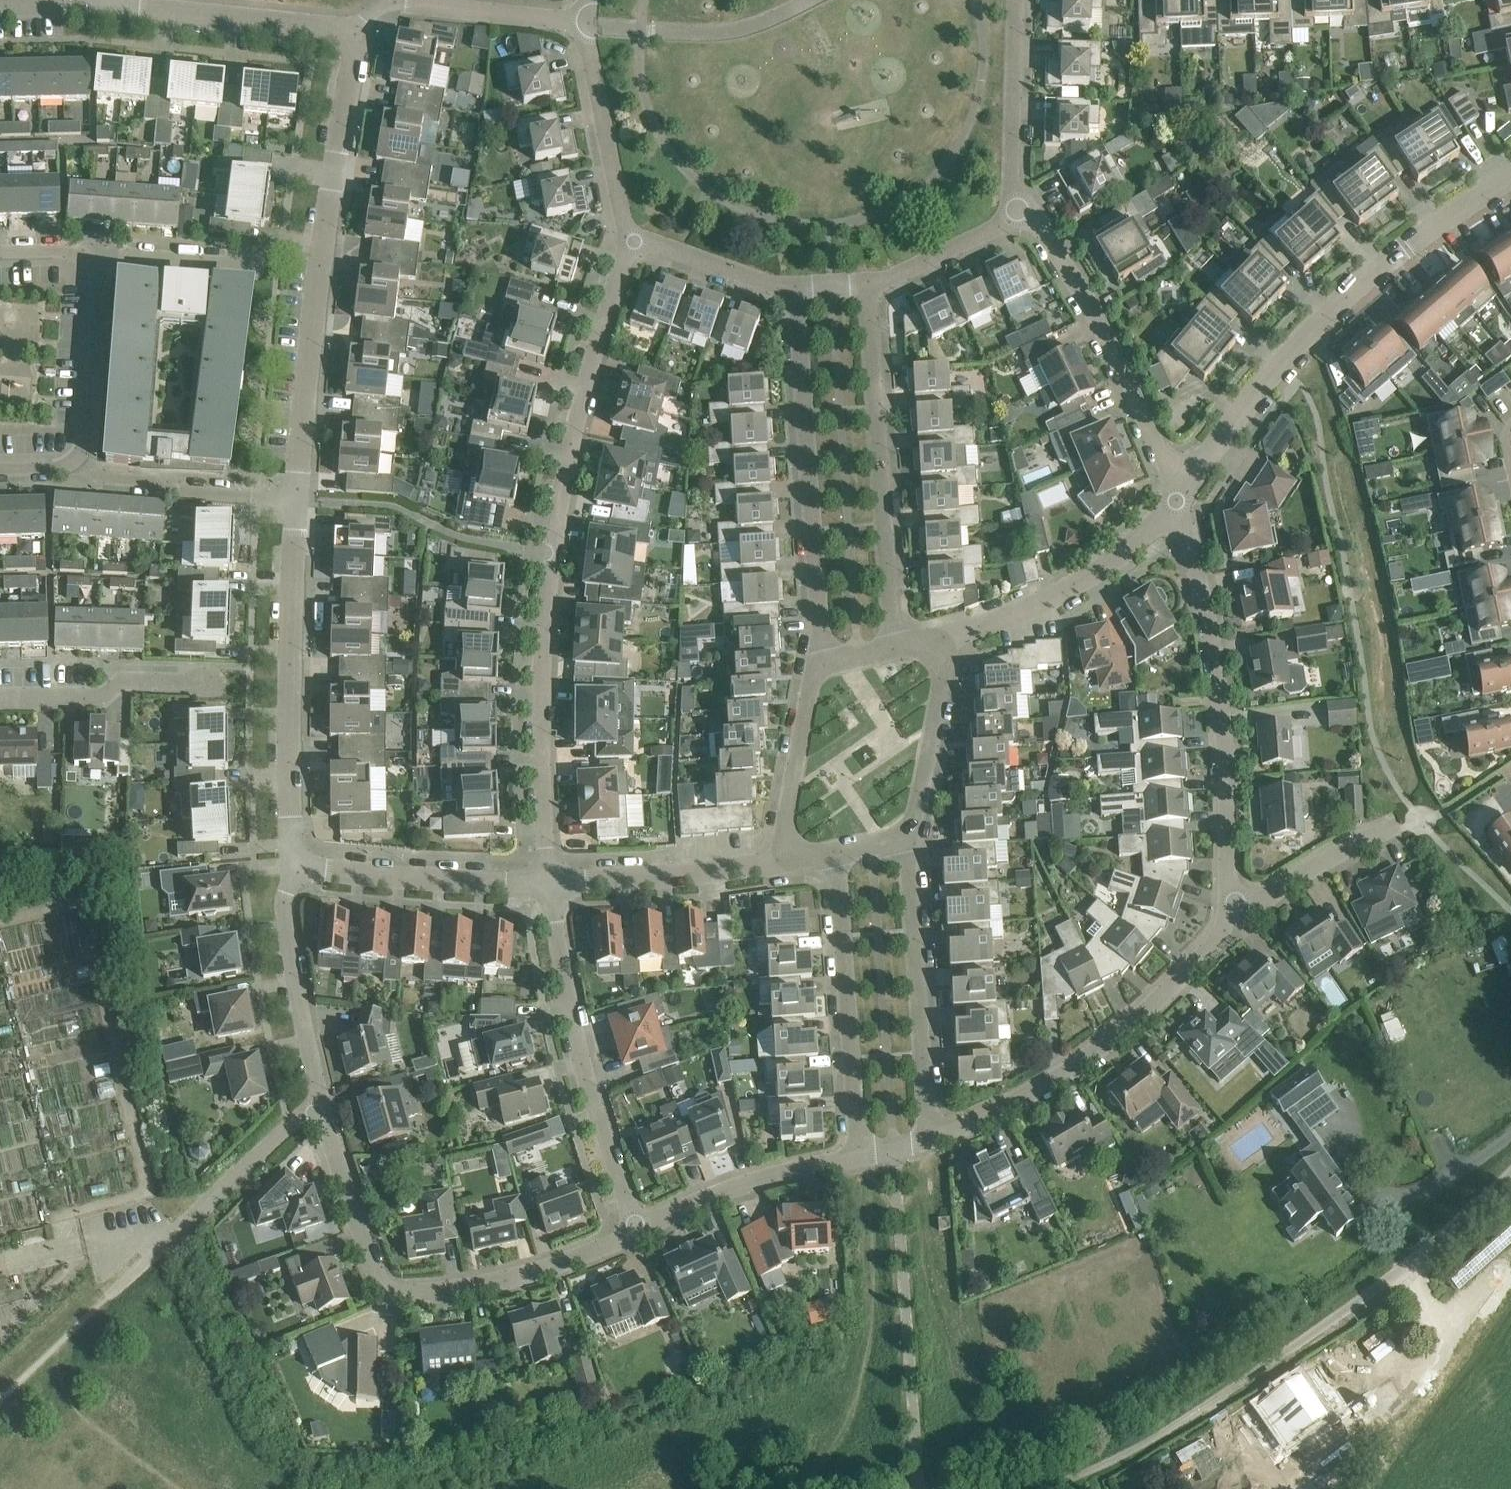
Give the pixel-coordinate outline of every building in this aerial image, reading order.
[(1102,5),(1102,0),(1063,0),(1063,4),(1048,4),(1047,30),(1064,30),(1064,26),(1090,27),(1090,11),(1102,11),(1102,5)] [(1179,0),(1155,0),(1155,7),(1138,8),(1140,49),(1167,48),(1166,25),(1180,25),(1179,0)] [(1216,5),(1204,5),(1204,0),(1179,0),(1180,25),(1181,49),(1216,48),(1215,34),(1218,34),(1216,5)] [(1218,34),(1230,33),(1230,23),(1254,22),(1253,0),(1229,0),(1229,4),(1216,5),(1218,34)] [(1254,22),(1270,21),(1271,46),(1292,45),(1292,31),(1291,2),(1278,2),(1278,0),(1253,0),(1254,22)] [(1292,31),(1314,30),(1313,19),(1329,19),(1328,0),(1303,0),(1303,1),(1291,2),(1292,31)] [(1365,0),(1328,0),(1329,19),(1343,18),(1344,29),(1367,28),(1368,28),(1365,0)] [(1368,28),(1392,24),(1390,13),(1405,11),(1406,22),(1407,22),(1404,0),(1365,0),(1368,28)] [(1407,22),(1444,17),(1441,0),(1404,0),(1407,22)] [(1510,27),(1510,0),(1495,0),(1499,15),(1488,18),(1491,31),(1510,27)] [(394,59),(433,67),(438,46),(453,49),(457,31),(411,22),(410,23),(415,24),(412,39),(398,37),(394,59)] [(1510,66),(1510,65),(1510,27),(1491,31),(1491,32),(1473,36),(1475,48),(1474,48),(1476,57),(1506,50),(1510,66)] [(516,36),(520,56),(541,52),(538,38),(516,36)] [(1460,39),(1449,41),(1451,51),(1459,50),(1461,46),(1460,39)] [(1101,43),(1082,42),(1062,42),(1062,62),(1046,62),(1045,88),(1062,88),(1062,84),(1088,85),(1088,69),(1100,69),(1101,43)] [(97,98),(121,100),(126,53),(109,55),(108,63),(100,62),(97,98)] [(143,58),(126,53),(121,100),(146,103),(144,120),(156,122),(159,92),(147,91),(150,67),(142,66),(143,58)] [(524,104),(530,103),(549,99),(550,103),(566,100),(561,74),(546,77),(542,58),(504,66),(509,91),(521,89),(524,104)] [(429,89),(433,67),(394,59),(390,82),(404,85),(401,101),(442,108),(445,92),(429,89)] [(170,105),(195,108),(199,61),(182,62),(181,70),(173,69),(171,93),(159,92),(156,122),(168,123),(170,105)] [(229,129),(232,99),(220,98),(223,74),(215,74),(216,65),(199,61),(195,108),(219,110),(217,128),(229,129)] [(1450,62),(1433,65),(1435,78),(1452,75),(1450,62)] [(89,64),(63,65),(64,100),(90,100),(89,64)] [(1372,64),(1358,65),(1360,83),(1374,82),(1372,64)] [(13,102),(39,101),(38,65),(12,66),(13,102)] [(38,65),(39,101),(64,100),(63,65),(38,65)] [(13,102),(12,66),(0,66),(0,102),(13,102)] [(243,113),(268,115),(272,68),(255,69),(254,78),(247,77),(244,100),(232,99),(229,129),(242,130),(243,113)] [(289,73),(272,68),(268,115),(298,118),(302,94),(301,94),(301,95),(295,94),(296,82),(288,81),(289,73)] [(481,99),(485,79),(460,74),(456,94),(481,99)] [(1310,80),(1296,81),(1296,94),(1310,94),(1310,80)] [(1294,84),(1279,85),(1280,97),(1295,96),(1294,84)] [(1356,87),(1346,93),(1350,100),(1360,94),(1356,87)] [(1256,88),(1243,88),(1244,100),(1257,100),(1256,88)] [(1479,117),(1468,100),(1463,92),(1448,102),(1453,110),(1463,127),(1479,117)] [(1234,96),(1222,96),(1222,108),(1234,107),(1234,96)] [(1309,98),(1299,104),(1305,114),(1315,108),(1309,98)] [(1045,119),(1044,145),(1060,146),(1061,142),(1071,142),(1071,157),(1077,157),(1086,151),(1087,142),(1087,127),(1099,127),(1100,101),(1081,100),(1061,100),(1060,120),(1055,120),(1045,119)] [(1198,117),(1198,100),(1185,100),(1186,117),(1198,117)] [(380,137),(419,144),(423,123),(439,125),(442,108),(401,101),(398,117),(384,115),(380,137)] [(1182,104),(1167,104),(1168,119),(1182,119),(1182,104)] [(1417,135),(1438,168),(1459,155),(1447,137),(1458,130),(1442,105),(1430,113),(1436,122),(1418,134),(1417,135)] [(1262,106),(1249,109),(1266,130),(1275,122),(1262,106)] [(1246,108),(1235,118),(1256,143),(1267,133),(1246,108)] [(1145,111),(1133,112),(1133,125),(1146,125),(1145,111)] [(535,161),(541,159),(561,155),(561,159),(578,156),(573,131),(558,134),(554,115),(515,122),(520,148),(532,145),(535,161)] [(80,123),(64,124),(65,135),(81,135),(80,123)] [(49,136),(65,135),(64,124),(49,124),(49,136)] [(14,125),(0,125),(0,137),(14,137),(14,125)] [(30,125),(14,125),(14,137),(30,137),(30,125)] [(1412,125),(1378,147),(1395,171),(1406,164),(1418,182),(1438,168),(1417,135),(1418,134),(1412,125)] [(97,128),(97,142),(110,142),(109,128),(97,128)] [(1176,130),(1168,141),(1181,150),(1189,140),(1176,130)] [(1117,140),(1116,140),(1122,151),(1133,144),(1132,142),(1127,134),(1121,137),(1117,140)] [(387,179),(429,185),(432,168),(416,166),(419,144),(380,137),(376,160),(390,162),(387,179)] [(1341,161),(1342,162),(1378,210),(1398,195),(1385,178),(1395,171),(1378,147),(1372,138),(1341,161)] [(33,144),(7,145),(7,153),(33,152),(33,144)] [(58,144),(33,144),(33,152),(58,152),(58,144)] [(1068,190),(1067,190),(1080,213),(1094,205),(1092,201),(1109,191),(1114,188),(1107,174),(1117,168),(1111,157),(1105,147),(1104,146),(1087,156),(1070,166),(1080,183),(1075,185),(1068,190)] [(182,161),(183,148),(174,147),(173,160),(182,161)] [(96,158),(96,149),(84,149),(84,158),(96,158)] [(96,149),(96,158),(108,158),(108,149),(96,149)] [(221,160),(222,150),(213,149),(211,158),(218,159),(221,160)] [(138,160),(139,151),(127,150),(126,159),(138,160)] [(242,162),(248,163),(271,166),(273,154),(243,150),(242,162)] [(151,152),(139,151),(138,160),(150,161),(151,152)] [(248,163),(242,162),(218,159),(216,172),(234,174),(231,198),(278,204),(277,187),(269,186),(270,178),(246,175),(248,163)] [(1358,225),(1378,210),(1342,162),(1340,162),(1310,185),(1335,216),(1345,208),(1358,225)] [(551,165),(530,169),(532,178),(553,174),(551,165)] [(453,170),(451,186),(467,189),(470,174),(453,170)] [(532,178),(526,179),(532,204),(544,202),(547,217),(553,216),(572,212),(573,216),(589,213),(584,187),(573,190),(569,190),(565,171),(553,174),(532,178)] [(1167,176),(1157,182),(1164,194),(1175,188),(1167,176)] [(194,193),(196,180),(182,178),(180,191),(194,193)] [(368,215),(407,221),(411,200),(426,202),(429,185),(387,179),(385,195),(371,193),(368,215)] [(58,180),(33,181),(34,217),(59,217),(58,180)] [(9,218),(8,181),(0,182),(0,218),(9,218)] [(8,181),(9,218),(34,217),(33,181),(8,181)] [(68,222),(90,223),(92,187),(71,185),(68,222)] [(1326,224),(1335,216),(1310,185),(1310,187),(1316,194),(1299,209),(1306,217),(1295,227),(1322,257),(1340,241),(1326,224)] [(114,188),(92,187),(90,223),(112,225),(114,188)] [(112,225),(134,226),(136,190),(114,188),(112,225)] [(134,226),(155,228),(158,191),(136,190),(134,226)] [(158,191),(155,228),(177,229),(179,209),(179,207),(180,193),(158,191)] [(1093,240),(1105,261),(1140,240),(1139,240),(1151,234),(1142,220),(1158,210),(1147,192),(1129,202),(1122,207),(1104,217),(1111,229),(1093,240)] [(278,204),(231,198),(231,199),(218,198),(215,220),(210,220),(209,232),(238,236),(240,224),(264,227),(265,219),(273,220),(278,204)] [(177,229),(177,236),(191,237),(193,208),(179,207),(179,209),(177,229)] [(480,214),(475,208),(468,207),(466,219),(479,221),(480,214)] [(376,257),(417,262),(420,245),(404,243),(407,221),(368,215),(364,238),(378,240),(376,257)] [(1270,235),(1259,244),(1279,266),(1289,257),(1303,273),(1322,257),(1295,227),(1286,216),(1268,232),(1270,235)] [(569,238),(550,232),(532,226),(530,232),(524,251),(536,254),(531,269),(556,277),(555,281),(571,286),(578,261),(564,257),(569,238)] [(1510,234),(1508,229),(1497,236),(1499,241),(1510,259),(1510,233),(1510,234)] [(1481,255),(1481,256),(1482,257),(1492,272),(1488,274),(1498,290),(1499,291),(1503,298),(1510,293),(1510,260),(1497,238),(1486,245),(1489,250),(1481,255)] [(1140,240),(1105,261),(1118,282),(1137,271),(1143,282),(1168,267),(1161,255),(1156,247),(1147,252),(1140,240)] [(1270,275),(1279,266),(1259,244),(1249,255),(1257,262),(1240,279),(1269,307),(1286,290),(1270,275)] [(447,252),(445,265),(452,266),(454,253),(447,252)] [(357,294),(397,299),(399,277),(415,279),(417,262),(376,257),(374,273),(360,271),(357,294)] [(992,282),(1004,307),(1041,289),(1029,264),(1011,272),(1005,259),(985,268),(992,282)] [(1452,267),(1442,275),(1461,297),(1467,304),(1476,314),(1496,297),(1483,278),(1478,282),(1463,265),(1456,271),(1452,267)] [(1461,297),(1442,275),(1433,284),(1436,288),(1430,294),(1453,321),(1453,322),(1459,329),(1476,314),(1467,304),(1461,297)] [(949,285),(956,299),(967,324),(1004,307),(992,282),(975,289),(969,276),(949,285)] [(143,463),(159,464),(159,467),(169,468),(169,461),(228,469),(252,286),(215,281),(214,286),(120,278),(106,462),(143,465),(143,463)] [(1205,300),(1227,319),(1236,310),(1251,325),(1269,307),(1240,279),(1223,297),(1215,289),(1205,300)] [(453,281),(452,294),(465,296),(466,283),(453,281)] [(672,328),(681,302),(686,288),(666,281),(660,295),(642,288),(629,324),(653,333),(657,323),(670,328),(672,328)] [(517,309),(511,331),(550,342),(557,319),(529,312),(533,298),(508,290),(504,305),(517,309)] [(917,311),(903,318),(905,339),(926,329),(928,334),(932,342),(936,339),(947,335),(946,334),(949,332),(967,324),(956,299),(939,307),(937,303),(933,293),(913,302),(917,311)] [(357,294),(354,317),(363,318),(368,319),(366,335),(408,340),(417,341),(429,342),(430,331),(410,323),(394,321),(397,299),(357,294)] [(698,308),(681,302),(672,328),(670,328),(667,338),(691,346),(694,336),(709,341),(719,316),(724,301),(703,294),(698,308)] [(1419,295),(1410,304),(1416,311),(1421,316),(1437,335),(1453,322),(1453,321),(1430,294),(1423,300),(1419,295)] [(1136,296),(1125,303),(1130,310),(1141,304),(1136,296)] [(1204,317),(1189,336),(1219,362),(1235,343),(1219,329),(1227,319),(1205,300),(1196,310),(1204,317)] [(1416,311),(1410,304),(1400,312),(1404,316),(1396,323),(1420,350),(1437,335),(1421,316),(1416,311)] [(719,316),(709,341),(747,355),(761,315),(741,308),(736,322),(719,316)] [(1051,332),(1044,319),(1017,332),(1019,336),(1023,345),(1051,332)] [(1369,330),(1356,341),(1390,380),(1415,358),(1399,339),(1391,345),(1378,330),(1373,334),(1369,330)] [(487,363),(513,370),(516,356),(544,364),(550,342),(511,331),(505,352),(491,348),(487,363)] [(348,373),(388,377),(390,355),(406,357),(407,349),(408,340),(366,335),(364,351),(350,350),(348,373)] [(1019,336),(1008,342),(1013,353),(1021,350),(1025,348),(1023,345),(1019,336)] [(1219,362),(1189,336),(1174,354),(1166,347),(1165,348),(1163,345),(1156,353),(1157,357),(1156,358),(1157,360),(1149,364),(1151,370),(1160,366),(1172,394),(1184,380),(1179,376),(1187,367),(1204,381),(1219,362)] [(1039,392),(1083,371),(1073,349),(1061,355),(1058,347),(1052,350),(1046,338),(1025,348),(1021,350),(1027,363),(1025,364),(1029,372),(1039,392)] [(408,340),(407,349),(416,350),(417,341),(408,340)] [(1390,380),(1356,341),(1343,352),(1347,356),(1342,361),(1355,377),(1346,384),(1362,403),(1390,380)] [(1510,357),(1510,355),(1504,346),(1497,352),(1506,362),(1510,359),(1510,357)] [(451,356),(448,367),(455,369),(461,365),(462,359),(451,356)] [(497,382),(492,403),(532,412),(537,390),(509,383),(513,370),(487,363),(483,378),(497,382)] [(1380,405),(1415,373),(1408,365),(1372,398),(1380,405)] [(1469,372),(1478,382),(1484,377),(1476,367),(1469,372)] [(914,388),(915,410),(951,408),(951,409),(971,407),(970,387),(950,389),(948,368),(907,371),(908,388),(914,388)] [(761,370),(750,370),(750,380),(761,379),(761,370)] [(613,400),(660,412),(663,400),(676,400),(681,382),(653,371),(649,385),(624,378),(623,382),(620,385),(618,389),(616,392),(614,396),(613,400)] [(1058,433),(1078,423),(1085,420),(1079,408),(1086,405),(1082,398),(1094,392),(1083,371),(1039,392),(1048,413),(1058,408),(1058,410),(1059,410),(1062,417),(1052,421),(1053,422),(1048,424),(1053,435),(1058,433)] [(1475,384),(1478,382),(1469,372),(1462,378),(1471,388),(1475,384)] [(358,413),(399,417),(401,400),(385,398),(388,377),(348,373),(345,395),(359,397),(358,413)] [(1504,373),(1480,389),(1488,400),(1510,384),(1504,373)] [(710,426),(730,424),(730,423),(765,420),(764,398),(769,397),(768,380),(763,380),(752,381),(727,383),(729,404),(708,406),(710,426)] [(1443,384),(1433,392),(1445,406),(1459,402),(1443,384)] [(1349,411),(1357,404),(1348,393),(1339,400),(1349,411)] [(1006,397),(998,401),(1001,409),(1010,404),(1006,397)] [(660,450),(663,451),(668,432),(657,425),(660,412),(613,400),(612,404),(611,409),(611,413),(612,417),(613,421),(612,425),(637,431),(634,445),(660,450)] [(473,422),(470,437),(496,442),(499,429),(527,435),(532,412),(492,403),(486,402),(481,424),(473,422)] [(434,417),(435,406),(420,405),(418,415),(434,417)] [(952,429),(951,409),(951,408),(915,410),(910,411),(911,428),(917,428),(918,450),(954,447),(954,449),(974,447),(973,427),(952,429)] [(340,451),(380,455),(382,433),(398,434),(399,426),(399,420),(399,417),(358,413),(356,430),(342,428),(340,451)] [(1485,443),(1481,425),(1475,427),(1474,421),(1454,425),(1452,413),(1427,418),(1434,454),(1485,443)] [(1282,417),(1271,432),(1290,445),(1297,436),(1289,417),(1289,416),(1282,417)] [(436,417),(434,429),(446,431),(447,424),(442,418),(436,417)] [(771,420),(765,420),(730,423),(730,424),(732,444),(707,446),(709,466),(733,464),(733,463),(768,460),(767,438),(772,437),(771,420)] [(1378,422),(1353,427),(1356,440),(1372,437),(1380,435),(1378,422)] [(1073,474),(1084,470),(1121,454),(1109,425),(1083,436),(1078,423),(1058,433),(1053,435),(1047,438),(1049,442),(1058,462),(1066,465),(1068,464),(1073,474)] [(1003,428),(990,430),(991,443),(1004,442),(1003,428)] [(496,442),(470,437),(467,453),(477,454),(473,476),(517,484),(521,461),(493,456),(496,442)] [(673,441),(671,450),(685,453),(688,440),(678,438),(673,441)] [(1047,438),(1038,442),(1040,446),(1049,442),(1047,438)] [(1489,461),(1485,443),(1434,454),(1442,489),(1471,483),(1469,471),(1484,468),(1483,462),(1489,461)] [(598,478),(644,487),(647,472),(656,474),(660,450),(634,445),(631,459),(608,454),(608,453),(607,453),(605,461),(601,460),(598,478)] [(918,450),(913,450),(914,468),(920,468),(920,472),(921,490),(957,487),(957,489),(977,487),(976,467),(967,468),(966,448),(954,449),(954,447),(918,450)] [(378,476),(380,455),(340,451),(338,474),(352,475),(351,491),(346,491),(346,492),(393,495),(394,478),(378,476)] [(1133,483),(1121,454),(1084,470),(1091,486),(1077,498),(1095,519),(1113,504),(1108,493),(1133,483)] [(733,463),(733,464),(734,484),(714,485),(716,505),(736,504),(736,502),(771,500),(770,478),(775,477),(774,460),(768,460),(733,463)] [(1295,483),(1285,476),(1268,465),(1251,490),(1248,488),(1238,504),(1240,505),(1232,516),(1224,518),(1232,557),(1271,549),(1264,511),(1276,509),(1277,509),(1295,483)] [(1365,469),(1367,481),(1377,479),(1374,467),(1365,469)] [(513,507),(517,484),(473,476),(464,475),(460,496),(459,496),(455,522),(468,528),(480,530),(485,502),(513,507)] [(611,521),(645,526),(650,504),(641,502),(644,487),(598,478),(594,496),(598,496),(596,504),(598,505),(598,503),(614,507),(611,521)] [(923,508),(924,530),(960,527),(960,529),(980,527),(979,507),(958,509),(957,489),(957,487),(921,490),(916,490),(917,508),(923,508)] [(1501,521),(1497,505),(1491,506),(1490,499),(1470,503),(1467,491),(1438,498),(1441,511),(1445,510),(1450,532),(1501,521)] [(420,492),(417,505),(428,510),(431,494),(420,492)] [(673,494),(670,506),(686,509),(686,496),(673,494)] [(74,536),(77,500),(55,498),(52,534),(74,536)] [(1415,499),(1400,502),(1403,514),(1418,511),(1415,499)] [(96,538),(99,501),(77,500),(74,536),(96,538)] [(718,545),(720,545),(739,544),(739,542),(774,540),(772,518),(778,517),(777,500),(771,500),(736,502),(736,504),(737,524),(717,525),(718,545)] [(118,539),(121,503),(99,501),(96,538),(118,539)] [(19,538),(18,502),(0,503),(0,539),(19,538)] [(18,502),(19,538),(45,538),(44,502),(18,502)] [(140,541),(143,505),(121,503),(118,539),(140,541)] [(164,506),(143,505),(140,541),(162,543),(164,506)] [(181,506),(180,519),(198,520),(197,544),(239,546),(239,544),(237,528),(234,528),(234,521),(221,520),(210,520),(211,508),(181,506)] [(1022,509),(1009,512),(1012,523),(1024,520),(1022,509)] [(334,556),(374,558),(375,536),(391,537),(391,530),(392,519),(345,516),(345,517),(350,517),(349,533),(335,533),(334,556)] [(392,519),(391,530),(400,530),(400,523),(392,519)] [(1026,524),(1033,552),(1033,555),(1049,552),(1042,520),(1026,524)] [(585,558),(631,564),(634,543),(648,545),(650,527),(645,526),(611,521),(610,521),(608,533),(591,531),(590,541),(587,540),(585,558)] [(1504,538),(1501,521),(1450,532),(1455,554),(1446,556),(1448,569),(1478,563),(1476,551),(1500,546),(1498,539),(1504,538)] [(922,571),(963,568),(983,566),(981,547),(961,548),(960,529),(960,527),(924,530),(919,530),(920,548),(926,548),(927,570),(922,570),(922,571)] [(696,532),(688,532),(688,545),(700,544),(700,536),(696,532)] [(739,544),(720,545),(721,565),(720,565),(721,585),(727,585),(742,584),(742,582),(777,580),(775,558),(781,557),(780,539),(774,540),(739,542),(739,544)] [(178,580),(208,581),(208,569),(232,570),(232,562),(237,563),(240,546),(197,544),(196,568),(178,568),(178,580)] [(462,589),(502,593),(505,570),(495,569),(497,557),(451,548),(449,571),(463,576),(462,589)] [(996,550),(997,565),(1020,564),(1018,548),(996,550)] [(1328,551),(1308,554),(1310,566),(1330,562),(1328,551)] [(1039,577),(1033,555),(1033,552),(1019,556),(1025,580),(1039,577)] [(346,596),(388,597),(389,580),(373,579),(374,558),(334,556),(333,578),(347,579),(346,596)] [(599,601),(632,604),(640,604),(643,580),(630,578),(631,564),(585,558),(583,575),(585,576),(584,586),(601,588),(599,601)] [(4,571),(20,571),(20,559),(4,560),(4,571)] [(20,559),(20,571),(46,570),(45,559),(20,559)] [(1246,621),(1265,617),(1267,616),(1268,621),(1293,616),(1287,591),(1300,589),(1294,561),(1269,566),(1271,579),(1244,585),(1246,594),(1240,595),(1246,621)] [(60,572),(72,573),(73,564),(61,563),(60,572)] [(73,564),(72,573),(84,573),(85,564),(73,564)] [(1402,564),(1389,567),(1392,584),(1405,582),(1402,564)] [(115,575),(116,566),(103,565),(103,574),(115,575)] [(128,566),(116,566),(115,575),(127,575),(128,566)] [(159,579),(160,567),(150,566),(149,579),(159,579)] [(963,568),(922,571),(923,588),(929,588),(929,592),(930,612),(965,605),(966,610),(976,607),(977,607),(976,588),(964,589),(964,585),(963,568),(983,567),(983,566),(963,568)] [(1457,575),(1465,611),(1510,601),(1510,582),(1506,583),(1505,578),(1485,582),(1482,570),(1457,575)] [(1432,589),(1451,585),(1448,573),(1429,577),(1432,589)] [(697,575),(683,576),(684,587),(697,586),(697,575)] [(21,590),(21,579),(4,579),(4,591),(21,590)] [(46,579),(21,579),(21,590),(46,590),(46,579)] [(67,588),(79,588),(80,579),(68,579),(67,588)] [(80,579),(79,588),(92,589),(92,580),(80,579)] [(742,584),(727,585),(729,605),(723,605),(724,625),(778,621),(780,621),(778,598),(784,597),(782,579),(777,580),(742,582),(742,584)] [(110,590),(122,590),(123,581),(111,580),(110,590)] [(178,580),(177,592),(195,593),(194,618),(236,619),(236,617),(234,602),(231,601),(231,594),(219,594),(207,593),(208,581),(178,580)] [(123,581),(122,590),(134,591),(135,582),(123,581)] [(415,596),(416,587),(404,587),(403,596),(415,596)] [(444,624),(490,627),(491,615),(500,616),(502,593),(462,589),(460,602),(446,605),(444,624)] [(1157,591),(1152,593),(1150,590),(1125,605),(1137,625),(1125,633),(1134,648),(1135,668),(1157,655),(1154,651),(1161,646),(1166,647),(1173,643),(1175,638),(1170,630),(1173,628),(1161,608),(1165,605),(1167,600),(1162,592),(1157,591)] [(327,619),(327,635),(331,635),(371,636),(372,614),(388,614),(388,610),(401,611),(401,599),(388,599),(388,597),(346,596),(346,612),(341,612),(331,612),(331,620),(327,619)] [(21,610),(22,646),(47,646),(46,609),(33,610),(33,599),(21,600),(21,610)] [(577,638),(621,641),(622,624),(631,625),(632,604),(599,601),(598,613),(579,612),(577,638)] [(1465,611),(1472,646),(1497,641),(1495,629),(1510,625),(1510,601),(1465,611)] [(22,646),(21,610),(0,610),(0,647),(22,646)] [(55,649),(77,650),(78,613),(56,613),(55,649)] [(99,651),(100,614),(78,613),(77,650),(99,651)] [(121,651),(122,615),(100,614),(99,651),(121,651)] [(122,615),(121,651),(143,652),(144,615),(122,615)] [(175,641),(175,654),(205,655),(205,643),(216,643),(229,644),(229,637),(232,637),(236,622),(236,619),(194,618),(193,642),(175,641)] [(780,651),(778,621),(724,625),(724,634),(725,639),(728,644),(732,646),(736,647),(739,647),(740,661),(769,659),(769,660),(775,660),(774,652),(780,651)] [(456,660),(497,662),(498,639),(489,639),(490,627),(444,624),(443,643),(457,647),(456,660)] [(1295,632),(1299,654),(1326,649),(1323,628),(1295,632)] [(1129,683),(1127,676),(1124,656),(1110,659),(1105,629),(1077,634),(1085,674),(1098,671),(1099,678),(1111,686),(1129,683)] [(327,635),(326,650),(330,650),(330,658),(340,658),(344,658),(344,675),(386,675),(387,658),(371,657),(371,636),(331,635),(327,635)] [(619,661),(621,641),(577,638),(575,664),(595,666),(594,679),(627,681),(628,662),(619,661)] [(1048,641),(1050,666),(1063,665),(1061,640),(1048,641)] [(1050,666),(1048,641),(1035,642),(1035,646),(1037,667),(1050,666)] [(678,655),(678,665),(697,664),(695,642),(679,643),(679,645),(678,655)] [(1464,642),(1445,646),(1448,658),(1467,654),(1464,642)] [(1023,647),(1023,651),(1025,672),(1037,671),(1037,667),(1035,646),(1023,647)] [(1294,667),(1286,668),(1282,646),(1251,651),(1254,673),(1251,673),(1254,691),(1282,687),(1283,692),(1289,696),(1302,694),(1307,689),(1303,669),(1294,667)] [(1019,672),(1019,673),(1025,672),(1023,651),(1007,652),(1009,673),(1019,672)] [(1015,696),(1015,698),(1021,697),(1019,673),(1019,672),(1009,673),(1007,652),(1008,656),(983,662),(984,675),(978,675),(979,692),(985,692),(985,699),(1015,696)] [(1466,658),(1473,695),(1483,693),(1483,696),(1510,690),(1510,661),(1493,664),(1490,653),(1466,658)] [(734,661),(736,685),(765,683),(766,684),(771,684),(771,676),(776,675),(775,660),(769,660),(769,659),(740,661),(734,661)] [(441,676),(441,695),(487,696),(487,685),(496,685),(497,662),(456,660),(456,673),(441,676)] [(393,661),(393,674),(409,675),(409,661),(393,661)] [(1422,663),(1406,666),(1410,683),(1426,680),(1422,663)] [(678,666),(678,681),(690,681),(689,665),(678,666)] [(326,699),(326,714),(330,714),(370,714),(370,692),(386,692),(386,675),(344,675),(344,691),(339,691),(330,691),(330,699),(326,699)] [(388,677),(388,687),(401,687),(401,677),(388,677)] [(573,706),(573,719),(615,720),(615,706),(632,706),(632,681),(627,681),(594,679),(594,693),(577,693),(577,702),(573,706)] [(418,681),(418,694),(431,694),(431,687),(427,681),(418,681)] [(730,685),(732,709),(762,707),(762,709),(767,708),(767,701),(772,700),(771,684),(766,684),(765,683),(736,685),(730,685)] [(683,689),(683,696),(691,697),(691,689),(683,688),(683,689)] [(1136,693),(1119,695),(1120,715),(1121,715),(1137,714),(1136,693)] [(486,708),(487,696),(441,695),(440,714),(455,718),(455,731),(496,731),(496,708),(486,708)] [(1017,722),(1015,698),(1015,696),(985,699),(974,699),(975,717),(981,717),(981,723),(1011,721),(1011,722),(1017,722)] [(1146,697),(1138,698),(1140,713),(1158,712),(1157,705),(1147,706),(1146,697)] [(1356,727),(1354,701),(1326,703),(1329,730),(1356,727)] [(1063,704),(1049,705),(1050,720),(1059,719),(1063,704)] [(769,724),(767,708),(762,709),(762,707),(732,709),(726,710),(728,734),(758,732),(758,733),(763,732),(763,725),(769,724)] [(228,744),(235,744),(232,727),(228,727),(228,720),(204,720),(204,708),(174,708),(174,720),(191,720),(191,745),(228,744)] [(1097,758),(1185,752),(1185,751),(1179,751),(1177,732),(1183,731),(1182,710),(1158,712),(1140,713),(1137,714),(1121,715),(1120,715),(1094,717),(1095,735),(1118,734),(1118,732),(1137,730),(1138,742),(1134,746),(1130,746),(1130,755),(1097,758)] [(326,714),(326,729),(330,729),(329,737),(339,737),(344,737),(344,753),(386,753),(386,736),(386,714),(370,714),(330,714),(326,714)] [(1443,721),(1445,735),(1464,731),(1470,757),(1510,749),(1510,725),(1507,725),(1506,720),(1479,726),(1477,714),(1443,721)] [(615,734),(615,720),(573,719),(573,732),(577,736),(576,745),(596,745),(596,759),(631,760),(632,734),(615,734)] [(1428,720),(1415,723),(1417,733),(1430,730),(1428,720)] [(1013,746),(1011,722),(1011,721),(981,723),(970,724),(971,741),(977,741),(977,747),(1007,745),(1007,746),(1013,746)] [(131,741),(119,741),(120,729),(106,728),(106,724),(90,723),(90,728),(76,727),(75,766),(89,766),(89,770),(105,771),(105,767),(118,767),(118,776),(130,776),(131,776),(131,741)] [(1262,765),(1282,764),(1292,763),(1289,723),(1257,726),(1258,739),(1260,739),(1262,765)] [(0,732),(0,766),(37,765),(37,790),(51,789),(51,754),(37,754),(37,731),(0,732)] [(496,754),(496,731),(455,731),(455,744),(440,748),(441,767),(487,766),(487,754),(496,754)] [(765,749),(763,732),(758,733),(758,732),(728,734),(723,734),(724,758),(754,756),(754,757),(760,757),(759,749),(765,749)] [(1056,735),(1044,736),(1044,746),(1054,745),(1056,735)] [(680,739),(680,749),(686,749),(690,747),(691,743),(691,737),(680,739)] [(232,761),(235,744),(228,744),(191,745),(192,769),(174,769),(174,782),(204,782),(204,769),(228,769),(228,761),(232,761)] [(973,765),(974,772),(1003,769),(1003,771),(1009,770),(1007,746),(1007,745),(977,747),(966,748),(967,765),(973,765)] [(673,748),(651,748),(651,757),(674,757),(673,748)] [(1073,748),(1061,749),(1062,759),(1074,758),(1073,748)] [(1186,772),(1185,752),(1097,758),(1098,776),(1121,774),(1121,772),(1122,772),(1123,787),(1133,787),(1133,796),(1100,798),(1100,799),(1188,792),(1182,792),(1180,772),(1186,772)] [(330,778),(326,778),(326,793),(330,793),(370,792),(370,770),(386,770),(386,753),(344,753),(344,770),(339,770),(330,770),(330,778)] [(416,756),(417,768),(425,768),(424,756),(416,756)] [(719,758),(720,782),(750,780),(750,782),(756,781),(755,774),(761,773),(760,757),(754,757),(754,756),(724,758),(719,758)] [(1040,756),(1036,761),(1037,767),(1047,766),(1046,756),(1040,756)] [(673,757),(660,758),(659,769),(673,769),(673,757)] [(580,800),(626,798),(626,797),(616,798),(615,784),(625,784),(623,761),(599,763),(600,775),(579,776),(580,800)] [(456,789),(457,802),(497,800),(496,777),(487,777),(487,766),(441,767),(441,786),(456,789)] [(1004,775),(1003,771),(1003,769),(974,772),(962,772),(964,790),(969,790),(970,796),(999,794),(999,795),(1019,794),(1018,774),(1004,775)] [(1357,772),(1337,774),(1338,790),(1345,789),(1358,788),(1357,772)] [(144,775),(131,776),(130,776),(131,785),(145,784),(144,775)] [(1286,785),(1300,784),(1299,775),(1285,776),(1286,785)] [(1052,778),(1049,790),(1050,802),(1064,801),(1062,777),(1052,778)] [(717,808),(728,807),(739,806),(741,830),(754,830),(751,798),(757,797),(756,781),(750,782),(750,780),(720,782),(715,783),(717,808)] [(192,795),(193,819),(237,818),(233,801),(229,801),(229,793),(205,794),(204,782),(174,782),(175,796),(192,795)] [(1304,804),(1300,804),(1298,788),(1262,791),(1263,810),(1267,809),(1269,837),(1302,835),(1301,819),(1305,819),(1308,815),(1308,807),(1304,804)] [(1361,788),(1358,788),(1345,789),(1347,824),(1363,823),(1361,788)] [(330,793),(326,793),(326,808),(330,808),(330,816),(339,816),(344,816),(345,831),(340,832),(340,833),(387,831),(387,814),(371,814),(370,792),(330,793)] [(1188,792),(1100,799),(1101,817),(1124,815),(1124,813),(1128,813),(1129,828),(1136,828),(1136,836),(1118,838),(1118,839),(1191,833),(1190,833),(1185,833),(1183,813),(1189,813),(1188,792)] [(966,814),(966,820),(996,818),(996,819),(1001,819),(999,795),(999,794),(970,796),(958,797),(960,814),(966,814)] [(628,838),(626,798),(580,800),(581,824),(596,823),(597,840),(628,838)] [(499,823),(497,800),(457,802),(457,815),(443,820),(444,838),(490,836),(489,824),(499,823)] [(690,800),(678,801),(679,813),(680,812),(691,812),(690,800)] [(1036,817),(1045,816),(1044,802),(1035,803),(1036,817)] [(729,831),(741,830),(739,806),(728,807),(729,831)] [(1064,806),(1052,807),(1054,839),(1066,838),(1064,806)] [(718,832),(729,831),(728,807),(717,808),(717,810),(716,810),(717,835),(718,832)] [(716,810),(703,811),(705,836),(717,835),(716,810)] [(703,811),(691,812),(693,837),(705,836),(703,811)] [(681,838),(693,837),(691,812),(680,812),(679,813),(681,838)] [(1050,816),(1045,816),(1036,817),(1038,841),(1052,840),(1050,816)] [(235,834),(237,818),(193,819),(195,844),(177,844),(178,857),(188,857),(208,856),(207,844),(231,843),(231,835),(235,834)] [(1009,818),(1001,819),(996,819),(996,818),(966,820),(955,821),(956,838),(962,838),(962,845),(952,845),(952,846),(962,845),(962,846),(995,844),(997,843),(996,829),(1010,828),(1009,818)] [(1508,823),(1504,818),(1489,829),(1493,834),(1488,837),(1510,869),(1510,821),(1508,823)] [(56,827),(42,827),(43,840),(56,840),(56,827)] [(1114,872),(1183,895),(1183,894),(1178,892),(1184,874),(1188,874),(1186,854),(1192,853),(1191,833),(1118,839),(1119,856),(1142,855),(1142,852),(1146,852),(1148,877),(1146,882),(1114,871),(1114,872)] [(944,887),(959,886),(987,884),(987,883),(986,868),(997,868),(995,844),(962,846),(962,845),(952,846),(956,846),(958,865),(943,866),(944,887)] [(1065,845),(1062,855),(1073,858),(1076,849),(1065,845)] [(1067,860),(1060,867),(1070,876),(1077,869),(1067,860)] [(1366,900),(1353,906),(1362,924),(1371,943),(1372,943),(1403,928),(1396,915),(1415,906),(1405,886),(1397,868),(1359,886),(1366,900)] [(188,916),(212,913),(231,910),(228,879),(193,883),(191,870),(160,874),(162,891),(168,897),(181,895),(186,899),(188,916)] [(1028,872),(1020,873),(1021,880),(1029,880),(1028,872)] [(1097,901),(1152,949),(1153,948),(1149,945),(1161,930),(1165,931),(1171,912),(1177,914),(1183,895),(1114,872),(1108,889),(1130,896),(1131,894),(1134,895),(1126,919),(1123,923),(1098,901),(1097,901)] [(1029,880),(1021,880),(1021,888),(1029,887),(1029,880)] [(998,882),(987,883),(987,884),(959,886),(961,904),(946,906),(947,927),(962,926),(990,924),(989,908),(999,908),(998,882)] [(766,941),(794,939),(808,938),(807,916),(792,917),(790,898),(763,900),(766,939),(766,941)] [(1071,922),(1103,987),(1104,987),(1101,982),(1119,973),(1122,976),(1135,961),(1139,964),(1152,949),(1097,901),(1086,915),(1096,923),(1086,934),(1097,943),(1091,949),(1086,952),(1071,922)] [(1299,926),(1284,936),(1288,941),(1285,943),(1293,954),(1296,952),(1306,967),(1331,950),(1339,963),(1340,964),(1363,949),(1345,922),(1333,930),(1330,925),(1319,909),(1304,919),(1306,922),(1301,926),(1301,925),(1299,926)] [(341,978),(359,980),(361,946),(345,944),(348,917),(322,915),(319,955),(343,958),(341,978)] [(719,955),(719,943),(703,944),(701,917),(675,919),(677,946),(678,946),(679,959),(692,958),(697,970),(720,968),(719,955)] [(731,917),(717,918),(719,943),(733,942),(731,917)] [(401,962),(402,949),(386,948),(389,920),(363,918),(361,946),(359,980),(361,959),(385,961),(383,981),(399,982),(401,962)] [(634,921),(636,949),(637,949),(638,962),(662,960),(663,972),(679,971),(678,959),(679,959),(678,946),(677,946),(662,947),(660,920),(634,921)] [(153,922),(146,923),(148,935),(160,933),(159,926),(153,922)] [(442,983),(442,978),(441,978),(443,953),(427,951),(430,924),(404,922),(402,949),(401,962),(425,964),(424,981),(442,983)] [(1085,996),(1103,987),(1071,922),(1055,930),(1065,950),(1067,949),(1069,953),(1046,964),(1041,964),(1041,960),(1040,960),(1043,998),(1063,996),(1065,1000),(1083,991),(1085,996)] [(639,975),(638,962),(637,949),(636,949),(621,950),(619,923),(593,924),(594,931),(587,933),(591,950),(595,949),(596,965),(620,963),(621,976),(624,976),(638,975),(639,975)] [(993,964),(990,924),(962,926),(963,944),(949,945),(950,967),(965,966),(993,964)] [(483,981),(484,969),(484,956),(468,955),(471,927),(445,925),(443,953),(441,978),(442,978),(483,981)] [(203,978),(221,975),(240,972),(235,939),(216,942),(214,928),(182,934),(184,948),(198,946),(203,978)] [(486,929),(484,956),(484,969),(499,971),(498,978),(513,979),(513,970),(509,970),(512,931),(486,929)] [(768,965),(769,979),(769,981),(796,979),(811,977),(810,956),(795,957),(794,939),(766,941),(766,939),(755,940),(757,966),(768,965)] [(733,942),(719,943),(719,955),(730,954),(733,950),(733,942)] [(1238,973),(1226,984),(1231,989),(1228,991),(1237,1001),(1240,999),(1252,1012),(1272,994),(1276,990),(1287,1002),(1304,987),(1296,978),(1282,963),(1272,972),(1255,954),(1244,964),(1246,966),(1238,973)] [(996,1004),(995,1003),(993,964),(965,966),(966,984),(951,985),(953,1007),(968,1006),(996,1004)] [(638,975),(624,976),(625,990),(639,989),(638,975)] [(771,1005),(772,1020),(799,1018),(814,1017),(813,996),(798,997),(796,979),(769,981),(769,979),(758,980),(760,1005),(771,1005)] [(218,1038),(232,1035),(251,1031),(245,998),(225,1001),(223,988),(193,994),(197,1015),(213,1012),(218,1038)] [(618,1044),(668,1029),(657,1032),(653,1021),(664,1015),(658,995),(633,1002),(634,1004),(635,1003),(638,1012),(626,1015),(627,1018),(611,1023),(618,1044)] [(1027,1009),(1026,1000),(1016,1001),(1017,1010),(1027,1009)] [(482,1001),(481,1017),(500,1018),(509,1018),(514,1018),(515,1001),(495,1001),(482,1001)] [(1006,1002),(995,1003),(996,1004),(968,1006),(969,1024),(954,1025),(956,1047),(971,1046),(998,1044),(998,1042),(997,1028),(1008,1027),(1006,1002)] [(428,1007),(428,1015),(439,1015),(439,1004),(431,1004),(428,1007)] [(389,1037),(391,1013),(363,1011),(357,1035),(339,1040),(348,1077),(391,1066),(384,1039),(389,1037)] [(1246,1030),(1242,1026),(1229,1011),(1214,1024),(1205,1014),(1179,1036),(1208,1069),(1234,1047),(1230,1044),(1246,1030)] [(470,1017),(470,1030),(475,1030),(475,1038),(476,1042),(470,1043),(477,1070),(491,1067),(492,1068),(511,1063),(512,1066),(524,1063),(523,1060),(532,1058),(530,1052),(533,1052),(530,1038),(527,1039),(524,1030),(513,1033),(509,1034),(508,1029),(500,1029),(500,1018),(481,1017),(470,1017)] [(775,1060),(802,1058),(817,1057),(816,1036),(801,1037),(799,1018),(772,1020),(775,1059),(775,1060)] [(1261,1022),(1252,1030),(1261,1039),(1269,1031),(1261,1022)] [(668,1029),(618,1044),(624,1066),(639,1061),(640,1064),(651,1061),(654,1072),(679,1064),(668,1029)] [(1009,1042),(998,1042),(998,1044),(971,1046),(972,1064),(957,1065),(959,1087),(1001,1084),(1000,1068),(1011,1067),(1009,1042)] [(736,1045),(728,1046),(729,1058),(737,1057),(736,1045)] [(162,1050),(165,1064),(181,1061),(177,1046),(162,1050)] [(199,1057),(165,1065),(170,1084),(204,1077),(204,1079),(228,1073),(230,1083),(235,1103),(238,1102),(238,1104),(242,1105),(246,1104),(249,1102),(248,1100),(266,1095),(257,1056),(237,1061),(234,1048),(199,1056),(199,1057)] [(710,1053),(717,1085),(731,1082),(724,1050),(710,1053)] [(435,1056),(418,1060),(421,1071),(424,1070),(436,1067),(438,1066),(435,1056)] [(777,1085),(777,1099),(778,1101),(805,1098),(820,1097),(819,1076),(804,1077),(802,1058),(775,1060),(775,1059),(764,1060),(766,1085),(777,1085)] [(1273,1080),(1288,1065),(1282,1058),(1266,1073),(1273,1080)] [(1129,1076),(1108,1092),(1110,1095),(1109,1100),(1111,1105),(1116,1108),(1120,1108),(1130,1122),(1156,1101),(1160,1098),(1181,1126),(1199,1113),(1170,1075),(1159,1083),(1154,1077),(1142,1061),(1126,1073),(1129,1076)] [(737,1065),(729,1065),(732,1077),(738,1077),(737,1065)] [(679,1066),(664,1072),(669,1087),(685,1082),(679,1066)] [(436,1067),(424,1070),(425,1076),(431,1094),(443,1090),(436,1067)] [(1309,1068),(1271,1096),(1283,1113),(1284,1112),(1290,1119),(1296,1115),(1297,1114),(1323,1094),(1324,1094),(1325,1096),(1327,1095),(1321,1087),(1320,1086),(1322,1085),(1309,1068)] [(499,1070),(489,1073),(491,1081),(501,1078),(499,1070)] [(659,1071),(644,1077),(651,1093),(666,1086),(659,1071)] [(371,1146),(390,1140),(393,1139),(394,1143),(407,1139),(406,1136),(410,1135),(405,1118),(419,1115),(408,1075),(379,1083),(383,1097),(359,1104),(371,1146)] [(505,1125),(526,1120),(545,1115),(537,1083),(513,1089),(510,1076),(501,1078),(491,1081),(474,1085),(480,1111),(500,1106),(505,1125)] [(729,1122),(724,1103),(721,1093),(709,1098),(707,1095),(704,1094),(700,1094),(697,1097),(695,1100),(696,1104),(695,1104),(699,1112),(689,1116),(705,1157),(715,1153),(718,1154),(722,1153),(726,1151),(727,1148),(734,1146),(725,1123),(729,1122)] [(806,1117),(805,1098),(778,1101),(777,1099),(766,1100),(768,1125),(779,1124),(780,1140),(823,1137),(821,1115),(806,1117)] [(753,1101),(739,1102),(740,1113),(754,1112),(753,1101)] [(691,1144),(682,1120),(675,1103),(660,1109),(665,1122),(638,1133),(641,1141),(638,1142),(644,1156),(647,1155),(654,1172),(684,1160),(679,1148),(691,1144)] [(1115,1145),(1109,1136),(1099,1119),(1085,1127),(1077,1113),(1064,1120),(1062,1117),(1051,1123),(1053,1127),(1039,1135),(1057,1166),(1087,1149),(1092,1158),(1115,1145)] [(1199,1127),(1203,1132),(1208,1129),(1203,1123),(1199,1127)] [(544,1126),(503,1140),(508,1155),(550,1141),(544,1126)] [(209,1146),(201,1141),(194,1142),(189,1151),(190,1158),(199,1163),(206,1161),(211,1153),(209,1146)] [(504,1145),(492,1148),(495,1161),(507,1159),(504,1145)] [(1291,1198),(1280,1206),(1294,1226),(1286,1232),(1293,1242),(1298,1239),(1307,1232),(1305,1228),(1310,1225),(1321,1216),(1336,1237),(1361,1219),(1352,1208),(1353,1207),(1352,1206),(1352,1207),(1351,1207),(1346,1200),(1347,1199),(1347,1198),(1346,1198),(1345,1198),(1340,1191),(1341,1190),(1340,1189),(1339,1190),(1334,1183),(1335,1182),(1334,1181),(1333,1181),(1341,1175),(1328,1156),(1326,1158),(1320,1150),(1317,1146),(1316,1146),(1301,1157),(1307,1166),(1292,1176),(1302,1189),(1302,1190),(1295,1195),(1294,1194),(1290,1196),(1291,1198)] [(444,1154),(432,1155),(433,1163),(437,1167),(445,1166),(444,1154)] [(978,1168),(967,1174),(974,1188),(969,1191),(973,1200),(975,1223),(976,1223),(976,1220),(989,1219),(991,1223),(995,1221),(993,1217),(1010,1209),(1012,1213),(1030,1204),(1039,1223),(1057,1215),(1039,1178),(1030,1160),(1012,1169),(1005,1155),(986,1164),(985,1161),(985,1160),(985,1159),(975,1164),(975,1165),(976,1165),(978,1168)] [(285,1172),(250,1206),(257,1226),(284,1217),(289,1233),(292,1232),(294,1234),(304,1231),(305,1228),(323,1222),(312,1188),(308,1189),(307,1191),(300,1189),(301,1187),(285,1172)] [(1129,1172),(1125,1186),(1135,1189),(1139,1175),(1129,1172)] [(570,1183),(554,1189),(550,1178),(531,1185),(535,1196),(534,1196),(547,1233),(553,1231),(552,1228),(582,1217),(580,1210),(582,1205),(579,1198),(575,1195),(570,1183)] [(456,1233),(453,1214),(449,1191),(421,1195),(424,1217),(403,1220),(409,1260),(445,1254),(442,1236),(456,1233)] [(525,1222),(520,1203),(519,1197),(493,1203),(496,1214),(467,1220),(474,1252),(516,1242),(513,1225),(525,1222)] [(793,1254),(810,1253),(830,1251),(829,1230),(825,1231),(823,1207),(776,1210),(777,1223),(765,1228),(763,1224),(742,1232),(760,1278),(781,1269),(779,1265),(794,1259),(793,1254)] [(683,1300),(685,1299),(690,1310),(724,1294),(727,1302),(749,1292),(731,1253),(719,1258),(710,1239),(693,1246),(693,1244),(690,1245),(691,1249),(684,1252),(683,1248),(680,1250),(681,1252),(665,1259),(683,1300)] [(332,1260),(314,1267),(305,1270),(300,1257),(286,1262),(302,1305),(314,1300),(319,1311),(348,1300),(332,1260)] [(257,1265),(262,1277),(280,1271),(276,1259),(257,1265)] [(597,1302),(592,1304),(598,1318),(603,1316),(608,1328),(639,1315),(645,1327),(667,1318),(661,1305),(654,1286),(640,1292),(633,1274),(592,1291),(596,1299),(597,1302)] [(833,1297),(804,1305),(810,1326),(839,1319),(833,1297)] [(755,1301),(748,1304),(753,1314),(759,1311),(755,1301)] [(563,1336),(560,1324),(555,1305),(539,1309),(538,1308),(525,1311),(525,1313),(509,1317),(518,1349),(530,1345),(535,1364),(560,1357),(555,1339),(563,1336)] [(377,1399),(377,1359),(378,1339),(357,1338),(357,1341),(341,1347),(332,1325),(303,1338),(317,1372),(320,1371),(323,1378),(348,1395),(356,1395),(356,1399),(377,1399)] [(475,1365),(473,1350),(471,1330),(441,1333),(440,1330),(420,1333),(424,1374),(445,1371),(445,1368),(475,1365)] [(294,1341),(285,1345),(288,1352),(297,1349),(294,1341)] [(598,1387),(591,1364),(588,1354),(571,1359),(580,1392),(598,1387)] [(685,1365),(683,1371),(687,1380),(700,1374),(694,1361),(685,1365)] [(496,1362),(478,1364),(479,1377),(498,1375),(496,1362)] [(1342,1415),(1316,1375),(1296,1389),(1288,1377),(1247,1407),(1254,1416),(1237,1427),(1264,1467),(1342,1415)] [(1366,1399),(1385,1415),(1404,1393),(1383,1375),(1377,1383),(1379,1384),(1366,1399)] [(381,1431),(381,1437),(394,1438),(394,1427),(385,1427),(381,1431)] [(1203,1443),(1184,1454),(1191,1467),(1210,1456),(1203,1443)]
